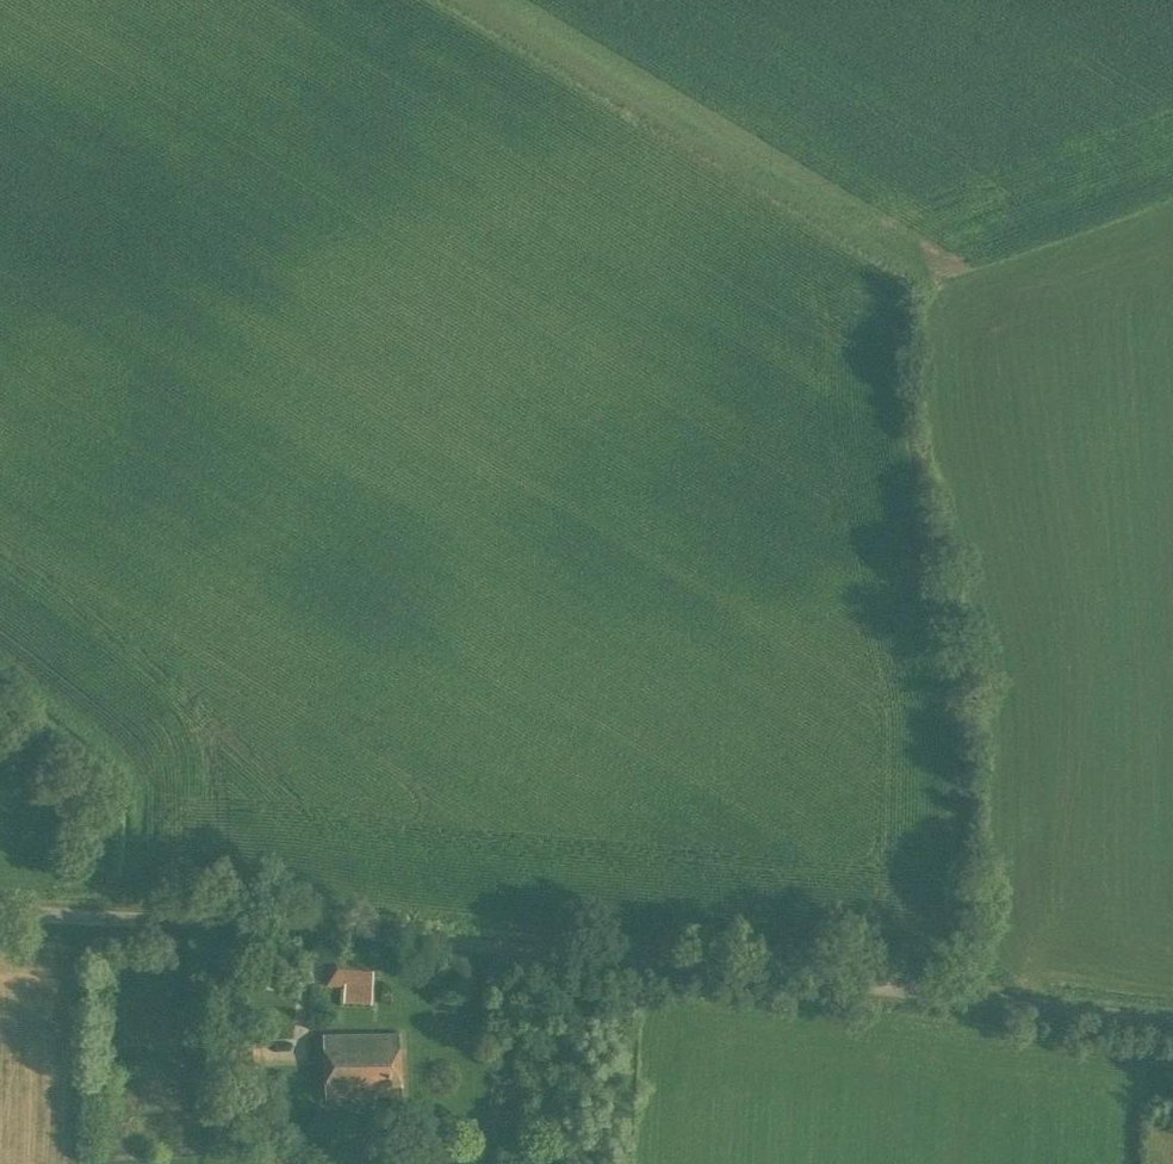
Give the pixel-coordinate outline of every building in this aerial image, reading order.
[(370,1002),(373,953),(330,951),(328,984),(347,985),(346,1002),(370,1002)] [(325,1096),(376,1095),(376,1094),(399,1093),(398,1032),(324,1034),(325,1096)] [(262,1073),(260,1043),(224,1044),(225,1062),(232,1062),(232,1074),(262,1073)]
